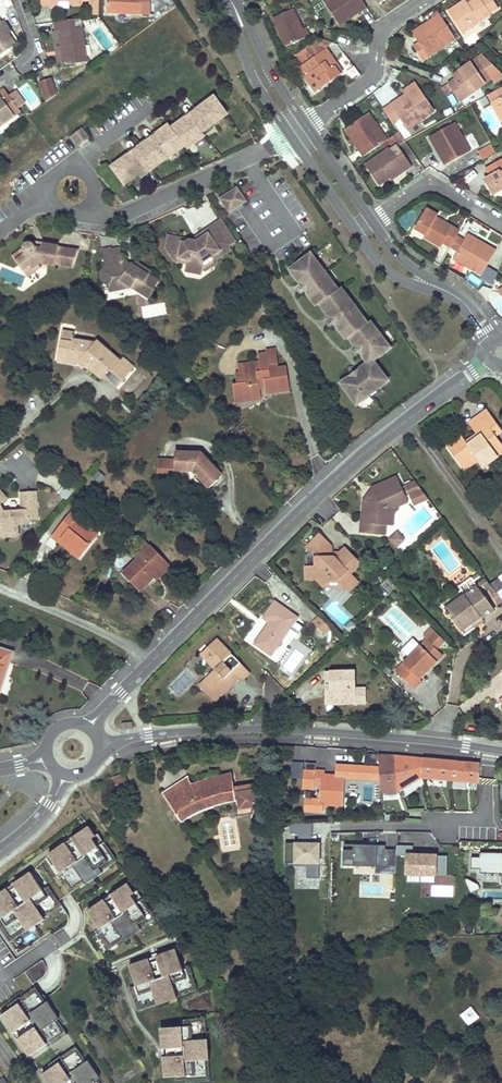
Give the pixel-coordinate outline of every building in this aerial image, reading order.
[(90,16),(97,15),(98,0),(91,0),(90,16)] [(106,11),(141,14),(150,15),(150,7),(151,0),(107,0),(106,11)] [(258,3),(262,9),(268,6),(264,0),(262,0),(258,3)] [(338,22),(357,10),(359,14),(367,8),(362,0),(325,0),(338,22)] [(448,10),(464,33),(491,15),(489,13),(498,7),(493,0),(471,0),(469,1),(468,0),(463,0),(448,10)] [(60,2),(60,5),(59,10),(71,10),(71,5),(71,2),(60,2)] [(294,10),(272,19),(284,45),(309,35),(306,27),(302,28),(294,10)] [(357,10),(338,22),(341,26),(359,14),(357,10)] [(456,37),(439,13),(430,18),(434,23),(415,35),(422,45),(416,49),(423,59),(456,37)] [(17,43),(0,17),(0,55),(17,43)] [(86,61),(82,17),(74,18),(55,21),(56,30),(61,30),(64,64),(86,61)] [(430,18),(412,30),(415,35),(434,23),(430,18)] [(54,30),(58,64),(64,64),(61,30),(56,30),(54,30)] [(343,75),(327,50),(325,51),(318,40),(297,53),(305,65),(310,73),(305,76),(315,92),(343,75)] [(463,102),(497,78),(482,58),(456,76),(459,80),(452,86),(463,102)] [(310,73),(305,65),(300,69),(305,76),(310,73)] [(41,79),(37,81),(45,102),(56,94),(50,77),(41,79)] [(419,84),(383,109),(392,123),(400,117),(404,124),(419,115),(422,118),(436,107),(419,84)] [(21,110),(27,107),(14,89),(9,93),(3,86),(0,88),(0,126),(21,110)] [(166,123),(109,165),(122,183),(147,165),(150,168),(182,144),(185,148),(202,135),(200,131),(225,113),(211,95),(169,126),(166,123)] [(388,139),(369,112),(349,125),(364,146),(357,150),(363,157),(386,141),(388,139)] [(419,115),(404,124),(407,128),(422,118),(419,115)] [(445,166),(471,151),(454,122),(434,133),(444,152),(439,155),(445,166)] [(349,125),(343,129),(357,150),(364,146),(349,125)] [(81,127),(68,137),(76,146),(88,137),(81,127)] [(396,145),(404,139),(398,132),(388,139),(386,141),(389,144),(393,141),(396,145)] [(444,152),(434,133),(429,136),(439,155),(444,152)] [(497,152),(492,143),(477,151),(482,161),(497,152)] [(390,148),(366,165),(380,185),(403,168),(405,171),(412,166),(403,153),(397,157),(390,148)] [(488,167),(489,175),(487,178),(486,182),(492,192),(497,192),(501,189),(501,159),(488,167)] [(236,189),(221,199),(229,212),(245,202),(236,189)] [(186,213),(197,231),(219,218),(208,199),(186,213)] [(426,207),(414,230),(426,236),(425,239),(442,249),(445,244),(452,248),(461,232),(437,218),(439,214),(426,207)] [(199,274),(200,270),(202,262),(208,258),(216,260),(229,251),(226,247),(235,241),(221,220),(199,235),(203,240),(197,244),(196,242),(190,241),(168,236),(166,248),(174,261),(187,263),(186,271),(199,274)] [(476,238),(470,234),(454,260),(481,276),(493,255),(473,244),(476,238)] [(190,241),(196,242),(197,244),(203,240),(199,235),(190,241)] [(496,249),(476,238),(473,244),(493,255),(496,249)] [(42,247),(35,246),(35,245),(35,244),(34,244),(33,243),(33,242),(32,242),(31,242),(30,241),(29,241),(28,241),(27,242),(26,242),(25,243),(24,244),(24,245),(23,246),(23,247),(23,248),(23,249),(23,250),(24,251),(24,252),(25,252),(15,260),(23,270),(30,265),(32,268),(39,263),(55,266),(55,264),(73,267),(79,249),(58,246),(58,244),(42,242),(42,247)] [(15,260),(25,252),(24,252),(24,251),(22,248),(12,255),(15,260)] [(105,266),(100,273),(111,280),(109,283),(110,284),(111,291),(131,287),(148,298),(159,281),(149,275),(151,272),(136,262),(131,263),(129,266),(123,262),(122,257),(120,248),(112,250),(111,248),(102,250),(105,266)] [(122,257),(123,262),(129,266),(131,263),(122,257)] [(314,257),(293,272),(302,284),(303,285),(305,283),(313,294),(311,296),(320,308),(323,306),(331,317),(332,318),(334,316),(343,327),(340,329),(349,342),(352,340),(357,346),(357,347),(360,345),(368,356),(365,358),(371,365),(362,372),(364,375),(361,377),(353,383),(351,380),(344,386),(359,406),(390,383),(374,363),(391,350),(372,325),(370,327),(343,291),(340,293),(314,257)] [(205,270),(215,264),(216,260),(208,258),(202,262),(200,270),(205,270)] [(39,263),(32,268),(30,265),(23,270),(28,277),(42,267),(39,263)] [(110,284),(109,283),(111,280),(100,273),(102,279),(110,284)] [(70,341),(71,337),(73,331),(61,328),(59,338),(70,341)] [(70,341),(59,338),(55,351),(63,353),(61,357),(74,361),(77,358),(99,376),(101,374),(114,386),(130,368),(116,357),(96,339),(94,343),(71,337),(70,341)] [(277,349),(267,350),(268,354),(268,364),(273,363),(278,363),(277,349)] [(116,357),(130,368),(134,363),(121,352),(116,357)] [(278,363),(273,363),(268,364),(268,354),(258,355),(259,363),(243,365),(244,374),(241,374),(241,384),(237,384),(233,384),(236,402),(261,399),(260,388),(266,388),(267,393),(289,390),(287,368),(278,368),(278,363)] [(460,434),(445,444),(462,468),(474,460),(479,466),(498,453),(488,438),(493,434),(489,427),(492,425),(496,422),(486,408),(467,421),(474,432),(464,439),(460,434)] [(493,434),(501,429),(496,422),(492,425),(489,427),(493,434)] [(501,450),(501,446),(493,434),(488,438),(498,453),(501,450)] [(209,488),(216,481),(222,475),(202,453),(175,452),(175,459),(174,481),(192,481),(198,476),(209,488)] [(157,480),(174,481),(175,459),(158,459),(157,480)] [(105,476),(98,470),(93,477),(100,483),(105,476)] [(363,499),(360,531),(384,533),(385,522),(387,502),(405,495),(397,474),(373,484),(376,490),(369,500),(363,499)] [(415,480),(405,484),(414,504),(428,498),(421,488),(415,480)] [(67,481),(57,494),(66,501),(76,488),(67,481)] [(373,484),(363,499),(369,500),(376,490),(373,484)] [(0,488),(0,527),(3,526),(5,539),(19,537),(18,525),(31,523),(30,517),(38,516),(35,489),(20,491),(22,508),(4,510),(2,502),(8,497),(0,488)] [(387,502),(385,522),(391,523),(393,507),(408,501),(405,495),(387,502)] [(98,536),(88,527),(78,519),(79,517),(72,511),(55,532),(75,549),(72,553),(79,559),(98,536)] [(396,531),(388,540),(397,548),(405,539),(396,531)] [(51,536),(72,553),(75,549),(55,532),(51,536)] [(332,544),(320,532),(305,546),(315,555),(316,556),(315,565),(305,563),(305,577),(315,577),(322,584),(329,578),(337,578),(344,586),(346,585),(349,589),(358,581),(349,572),(360,562),(344,545),(339,549),(340,555),(331,554),(331,549),(332,544)] [(151,545),(151,546),(150,546),(145,541),(138,549),(139,551),(143,554),(137,559),(122,574),(141,592),(155,577),(153,575),(167,561),(151,545)] [(143,554),(139,551),(134,556),(137,559),(143,554)] [(315,555),(305,563),(315,565),(316,556),(315,555)] [(157,579),(171,565),(167,561),(153,575),(155,577),(157,579)] [(489,583),(493,588),(501,582),(498,577),(489,583)] [(489,583),(487,581),(485,578),(478,584),(480,586),(483,589),(484,588),(487,593),(489,591),(493,596),(497,593),(493,588),(489,583)] [(495,612),(478,588),(446,611),(462,633),(473,625),(481,619),(482,621),(495,612)] [(270,623),(254,645),(264,651),(268,646),(275,652),(299,618),(274,601),(263,617),(270,623)] [(329,627),(318,615),(312,622),(323,633),(329,627)] [(244,641),(252,646),(266,623),(258,618),(244,641)] [(481,619),(473,625),(476,629),(484,624),(482,621),(481,619)] [(439,639),(431,631),(423,639),(427,643),(436,653),(439,650),(433,644),(439,639)] [(215,669),(199,685),(214,701),(231,685),(224,678),(233,669),(240,676),(243,679),(249,673),(215,638),(206,647),(212,653),(205,659),(215,669)] [(445,645),(439,639),(433,644),(439,650),(445,645)] [(436,653),(427,643),(396,672),(412,689),(421,681),(418,678),(441,657),(436,653)] [(264,651),(272,656),(275,652),(268,646),(264,651)] [(206,647),(200,654),(205,659),(212,653),(206,647)] [(0,689),(12,652),(0,648),(0,689)] [(233,669),(224,678),(231,685),(240,676),(233,669)] [(356,689),(355,671),(324,673),(325,699),(334,698),(334,705),(357,704),(356,689)] [(365,688),(356,689),(357,704),(366,704),(365,688)] [(398,791),(410,784),(422,777),(478,781),(479,764),(379,756),(379,764),(380,779),(381,793),(398,791)] [(380,779),(379,764),(334,762),(335,776),(343,777),(380,779)] [(307,770),(306,784),(314,785),(315,771),(307,770)] [(341,805),(342,791),(343,777),(335,776),(323,776),(323,771),(315,771),(314,785),(321,786),(320,804),(341,805)] [(119,773),(105,776),(107,784),(121,781),(119,773)] [(195,791),(187,778),(182,781),(190,793),(195,791)] [(225,797),(229,796),(234,795),(237,795),(239,807),(255,804),(253,789),(248,790),(247,784),(236,785),(237,789),(233,789),(232,781),(222,783),(214,785),(204,788),(195,791),(190,793),(182,781),(164,793),(182,819),(188,815),(195,812),(204,809),(202,804),(211,801),(225,797)] [(239,810),(256,808),(255,804),(239,807),(237,795),(234,795),(229,796),(225,797),(211,801),(202,804),(204,809),(209,807),(214,805),(218,803),(228,801),(235,799),(236,811),(239,810)] [(306,876),(319,877),(321,841),(312,841),(312,822),(290,824),(290,832),(298,832),(298,838),(293,838),(293,842),(286,842),(286,860),(293,860),(293,863),(307,863),(306,876)] [(75,882),(105,861),(108,865),(116,859),(103,840),(100,842),(97,845),(92,837),(95,835),(89,825),(71,837),(83,854),(76,859),(65,841),(47,853),(54,863),(57,860),(62,868),(59,870),(56,873),(69,891),(78,885),(75,882)] [(92,837),(97,845),(100,842),(95,835),(92,837)] [(65,841),(76,859),(83,854),(71,837),(65,841)] [(384,844),(343,843),(343,865),(384,866),(384,844)] [(413,846),(397,846),(396,855),(407,856),(407,883),(421,883),(421,874),(435,875),(447,875),(447,856),(413,855),(413,846)] [(480,852),(480,857),(471,857),(471,869),(480,869),(480,873),(501,874),(501,882),(501,853),(480,852)] [(54,863),(59,870),(62,868),(57,860),(54,863)] [(86,883),(103,871),(101,869),(108,865),(105,861),(75,882),(78,885),(84,881),(86,883)] [(61,905),(48,885),(42,888),(39,891),(33,883),(37,880),(30,871),(13,883),(25,900),(18,904),(6,887),(0,892),(0,908),(4,914),(1,916),(0,917),(0,927),(9,940),(27,928),(23,922),(40,911),(43,917),(44,917),(61,905)] [(435,884),(435,875),(421,874),(421,883),(435,884)] [(42,888),(37,880),(33,883),(39,891),(42,888)] [(466,883),(470,893),(478,890),(474,880),(466,883)] [(25,900),(13,883),(6,887),(18,904),(25,900)] [(114,939),(144,919),(146,922),(155,916),(142,897),(139,900),(136,902),(131,894),(134,892),(127,883),(110,894),(122,911),(115,916),(104,899),(86,911),(93,920),(96,918),(101,926),(98,928),(95,930),(108,949),(117,943),(114,939)] [(131,894),(136,902),(139,900),(134,892),(131,894)] [(104,899),(115,916),(122,911),(110,894),(104,899)] [(27,929),(45,918),(44,917),(43,917),(40,911),(23,922),(27,928),(27,929)] [(93,920),(98,928),(101,926),(96,918),(93,920)] [(124,940),(142,929),(140,926),(146,922),(144,919),(114,939),(117,943),(123,938),(124,940)] [(177,996),(197,990),(189,966),(182,968),(179,970),(176,961),(179,959),(176,949),(156,955),(163,975),(155,978),(148,958),(129,965),(132,975),(136,974),(139,983),(135,984),(129,986),(137,1010),(157,1003),(155,996),(174,990),(176,996),(177,996)] [(163,975),(156,955),(148,958),(155,978),(163,975)] [(287,959),(279,962),(283,972),(283,973),(291,970),(290,969),(287,959)] [(43,964),(24,971),(28,982),(47,975),(43,964)] [(57,1027),(37,997),(41,994),(38,991),(35,986),(16,998),(18,1002),(20,1005),(12,1010),(10,1007),(1,1013),(12,1031),(24,1023),(30,1019),(34,1025),(28,1030),(17,1037),(29,1054),(38,1048),(36,1045),(44,1040),(46,1043),(48,1046),(67,1033),(61,1024),(57,1027)] [(157,1004),(177,997),(177,996),(176,996),(174,990),(155,996),(157,1003),(157,1004)] [(58,1016),(47,999),(45,1001),(41,994),(37,997),(57,1027),(61,1024),(56,1018),(58,1016)] [(12,1010),(20,1005),(18,1002),(10,1007),(12,1010)] [(470,1006),(459,1016),(468,1027),(479,1017),(470,1006)] [(206,1038),(205,1017),(180,1019),(181,1025),(181,1029),(171,1030),(171,1026),(160,1027),(161,1048),(182,1046),(183,1054),(162,1056),(164,1076),(175,1076),(174,1072),(184,1071),(184,1075),(185,1082),(209,1080),(208,1059),(208,1058),(201,1059),(199,1039),(206,1039),(206,1038)] [(34,1025),(30,1019),(24,1023),(28,1030),(34,1025)] [(209,1059),(207,1038),(206,1038),(206,1039),(199,1039),(201,1059),(208,1058),(208,1059),(209,1059)] [(38,1048),(46,1043),(44,1040),(36,1045),(38,1048)] [(77,1057),(81,1054),(75,1045),(56,1058),(58,1061),(60,1064),(53,1070),(50,1066),(41,1073),(48,1082),(63,1082),(64,1082),(70,1078),(73,1082),(95,1082),(77,1057)] [(182,1046),(161,1048),(162,1056),(183,1054),(182,1046)] [(87,1059),(85,1060),(81,1054),(77,1057),(95,1082),(101,1082),(97,1077),(99,1076),(87,1059)] [(53,1070),(60,1064),(58,1061),(50,1066),(53,1070)]
